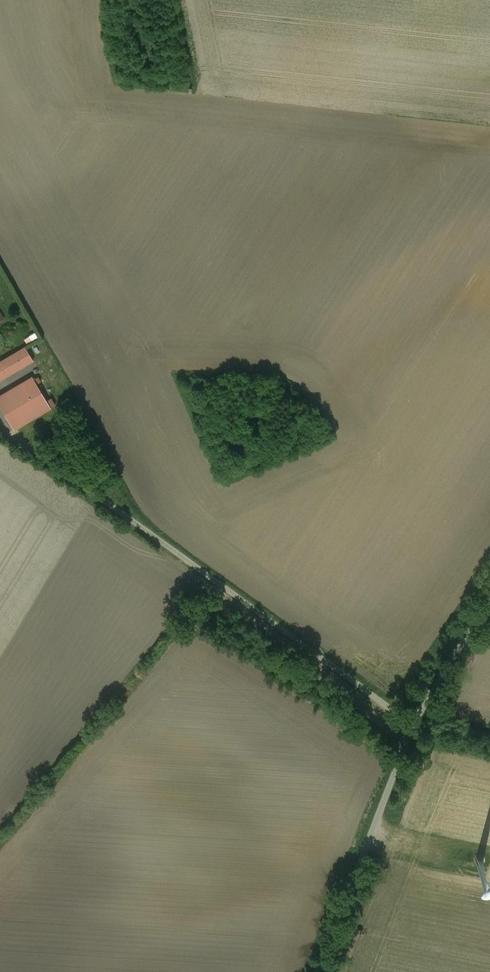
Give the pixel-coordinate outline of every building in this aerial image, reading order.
[(0,362),(0,379),(33,360),(25,347),(0,362)] [(0,396),(0,397),(17,427),(49,408),(31,377),(0,396)]
